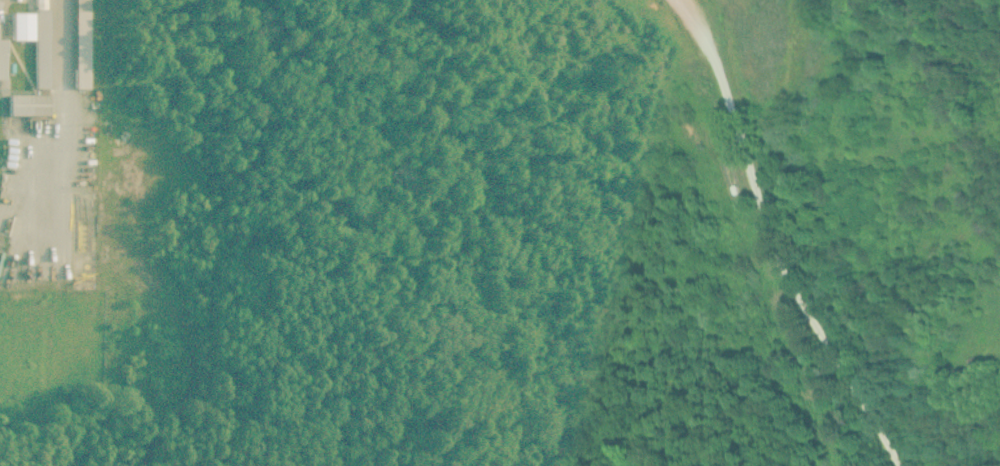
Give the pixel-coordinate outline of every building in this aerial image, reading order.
[(48,88),(48,0),(34,0),(34,87),(48,88)] [(87,88),(87,0),(73,0),(73,88),(87,88)] [(30,37),(30,13),(19,13),(19,37),(30,37)] [(49,94),(7,94),(7,114),(49,114),(49,94)]
